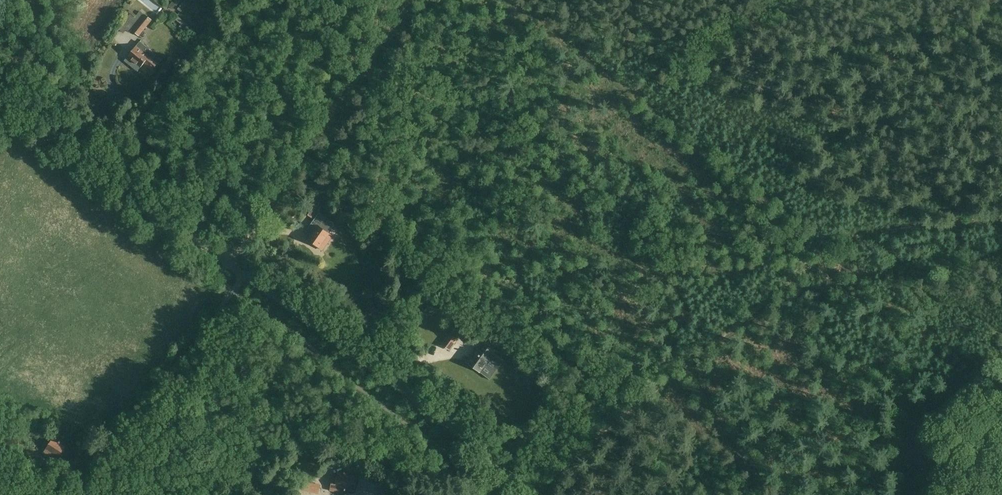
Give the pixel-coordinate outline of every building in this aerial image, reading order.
[(139,37),(152,20),(145,14),(145,15),(140,11),(135,18),(130,15),(123,23),(122,22),(117,28),(124,33),(126,30),(130,33),(132,31),(139,37)] [(140,43),(125,60),(138,71),(145,63),(153,70),(161,60),(140,43)] [(293,190),(290,195),(298,200),(301,195),(293,190)] [(311,218),(313,216),(319,208),(313,203),(307,211),(305,213),(311,218)] [(308,240),(323,250),(333,236),(317,226),(308,240)] [(324,256),(319,262),(327,269),(332,263),(324,256)] [(424,304),(423,306),(415,316),(420,321),(422,322),(431,309),(424,304)] [(428,316),(424,324),(429,326),(433,318),(428,316)] [(450,350),(458,340),(450,334),(442,344),(450,350)] [(483,374),(493,361),(477,349),(467,362),(483,374)] [(2,447),(0,451),(0,452),(7,456),(8,455),(12,457),(18,447),(2,437),(0,440),(0,445),(2,447)] [(52,456),(59,459),(66,447),(52,439),(43,454),(51,458),(52,456)] [(333,479),(331,490),(344,493),(345,489),(354,490),(357,478),(338,474),(337,479),(333,479)] [(321,485),(300,481),(298,490),(319,494),(321,485)]
